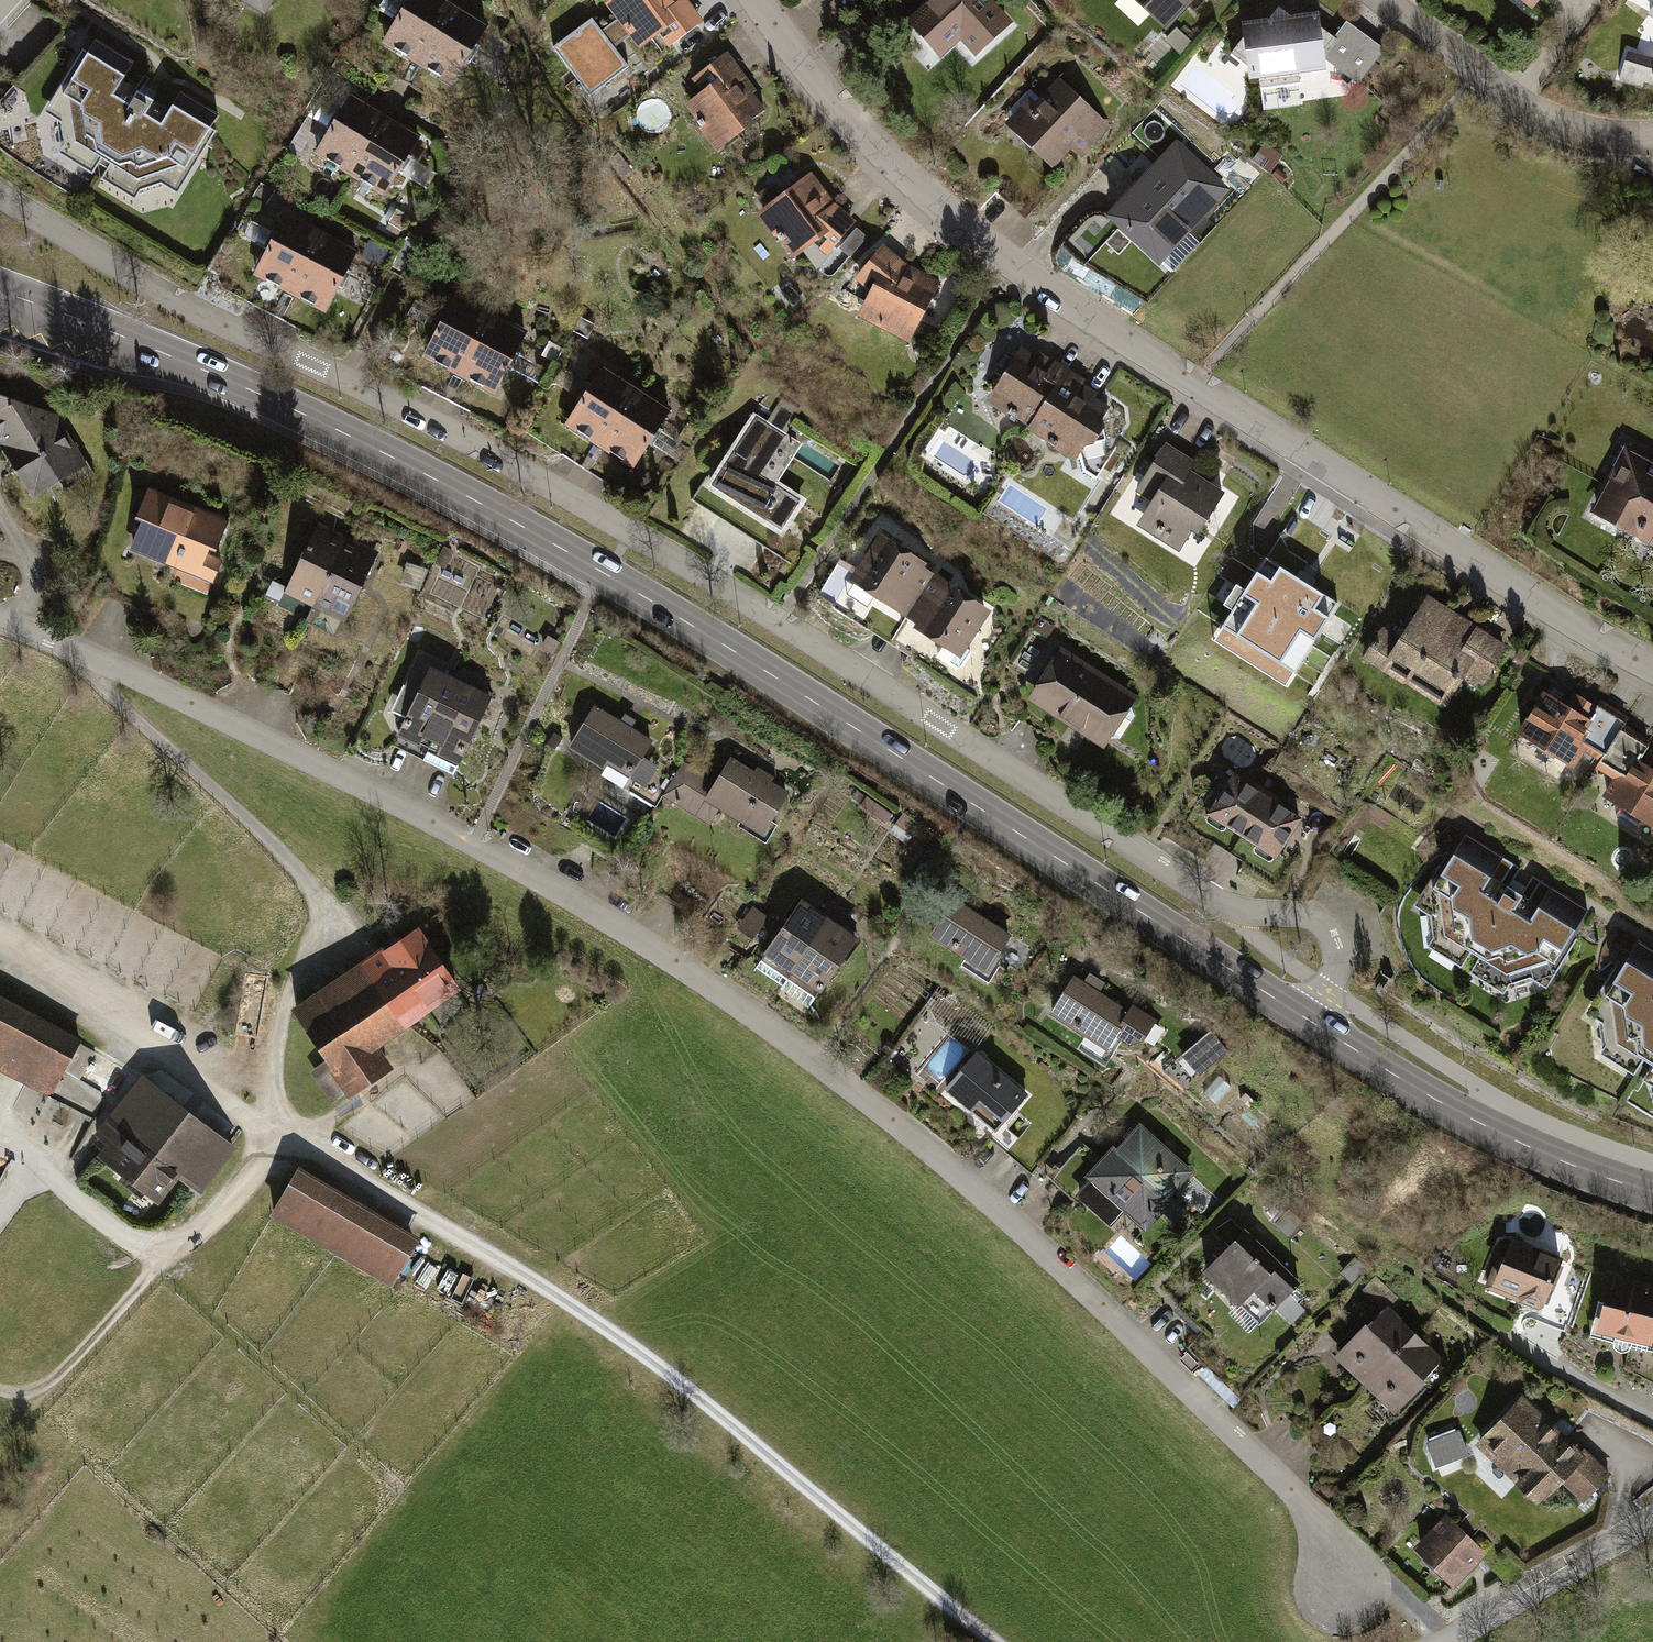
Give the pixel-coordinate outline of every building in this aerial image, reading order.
[(265,18),(275,0),(233,0),(265,18)] [(385,56),(425,76),(460,8),(444,0),(413,0),(385,56)] [(609,14),(640,56),(669,34),(683,54),(708,36),(682,0),(628,0),(609,14)] [(983,62),(1024,24),(1001,0),(921,0),(898,21),(934,60),(959,37),(983,62)] [(1165,36),(1200,0),(1127,0),(1165,36)] [(1528,16),(1541,0),(1508,0),(1528,16)] [(1641,12),(1618,82),(1652,92),(1652,0),(1641,12)] [(497,27),(460,8),(425,76),(463,95),(497,27)] [(594,17),(556,47),(594,96),(632,66),(594,17)] [(1327,23),(1244,36),(1254,98),(1337,85),(1327,23)] [(685,112),(717,157),(754,130),(740,112),(755,101),(727,64),(688,92),(696,104),(685,112)] [(32,145),(171,228),(219,149),(80,66),(32,145)] [(1011,118),(1057,172),(1105,130),(1059,77),(1011,118)] [(355,104),(320,171),(361,192),(396,124),(355,104)] [(433,142),(396,124),(361,192),(400,211),(433,142)] [(1099,215),(1157,269),(1230,191),(1185,149),(1160,175),(1147,164),(1099,215)] [(800,173),(754,208),(791,256),(837,221),(800,173)] [(288,216),(253,284),(293,304),(328,237),(288,216)] [(365,254),(328,237),(293,304),(332,323),(365,254)] [(855,312),(903,344),(938,291),(874,248),(856,275),(872,286),(855,312)] [(426,366),(464,385),(494,325),(456,306),(426,366)] [(532,344),(494,325),(464,385),(502,403),(532,344)] [(982,402),(1033,434),(1070,377),(1019,345),(982,402)] [(567,435),(605,456),(640,393),(602,372),(567,435)] [(1070,377),(1033,434),(1086,469),(1121,410),(1070,377)] [(680,416),(640,393),(605,456),(645,480),(680,416)] [(29,501),(83,471),(52,420),(0,397),(0,449),(29,501)] [(692,501),(775,554),(811,497),(778,476),(802,439),(752,407),(692,501)] [(1652,549),(1652,459),(1624,446),(1590,520),(1652,549)] [(1138,532),(1187,565),(1233,496),(1167,452),(1135,500),(1152,511),(1138,532)] [(121,553),(211,588),(236,525),(146,490),(121,553)] [(277,599),(313,618),(351,545),(315,527),(277,599)] [(847,583),(904,621),(936,574),(878,536),(847,583)] [(385,564),(351,545),(313,618),(349,636),(385,564)] [(1224,628),(1294,672),(1337,604),(1266,560),(1224,628)] [(936,574),(904,621),(961,658),(993,611),(936,574)] [(1367,657),(1443,703),(1464,670),(1483,681),(1502,650),(1429,605),(1404,646),(1382,633),(1367,657)] [(1020,704),(1105,756),(1140,699),(1055,647),(1020,704)] [(395,734),(431,752),(464,685),(428,667),(395,734)] [(1622,729),(1547,683),(1508,747),(1583,793),(1622,729)] [(499,699),(464,685),(431,752),(463,769),(499,699)] [(586,705),(562,745),(638,791),(662,750),(586,705)] [(1609,806),(1652,833),(1652,751),(1628,736),(1603,775),(1621,786),(1609,806)] [(720,813),(766,839),(790,796),(730,762),(718,782),(680,760),(657,801),(710,831),(720,813)] [(1198,828),(1241,853),(1272,800),(1230,774),(1198,828)] [(1272,800),(1241,853),(1276,874),(1308,820),(1272,800)] [(1520,868),(1460,830),(1413,904),(1429,915),(1432,938),(1427,946),(1502,992),(1507,984),(1529,977),(1545,987),(1592,911),(1532,874),(1524,885),(1514,879),(1520,868)] [(759,959),(789,979),(830,917),(801,898),(759,959)] [(931,941),(990,981),(1018,939),(959,899),(931,941)] [(860,937),(830,917),(789,979),(819,999),(860,937)] [(350,1103),(353,1106),(397,1075),(383,1054),(440,1014),(449,1026),(475,1008),(422,933),(388,957),(385,953),(293,1018),(328,1069),(315,1079),(337,1111),(350,1103)] [(1633,938),(1586,1011),(1602,1022),(1605,1045),(1600,1053),(1652,1086),(1652,950),(1633,938)] [(1072,972),(1043,1014),(1126,1071),(1155,1030),(1072,972)] [(49,1097),(79,1039),(0,999),(0,1072),(49,1097)] [(940,1090),(997,1141),(1035,1099),(978,1048),(940,1090)] [(198,1195),(234,1150),(139,1077),(113,1110),(116,1112),(97,1136),(98,1163),(153,1206),(175,1177),(198,1195)] [(1189,1199),(1180,1191),(1196,1170),(1142,1128),(1122,1154),(1112,1146),(1079,1188),(1151,1246),(1189,1199)] [(268,1220),(388,1289),(416,1242),(296,1172),(268,1220)] [(1247,1243),(1214,1277),(1251,1312),(1264,1299),(1281,1315),(1300,1295),(1247,1243)] [(1492,1300),(1547,1320),(1567,1262),(1512,1243),(1492,1300)] [(1652,1359),(1652,1288),(1609,1279),(1595,1347),(1652,1359)] [(1329,1353),(1366,1391),(1420,1337),(1383,1300),(1329,1353)] [(1454,1370),(1420,1337),(1366,1391),(1398,1424),(1454,1370)] [(1472,1445),(1563,1526),(1612,1472),(1521,1391),(1472,1445)] [(1436,1466),(1471,1452),(1461,1428),(1427,1442),(1436,1466)] [(1416,1550),(1456,1587),(1488,1553),(1447,1516),(1416,1550)]
